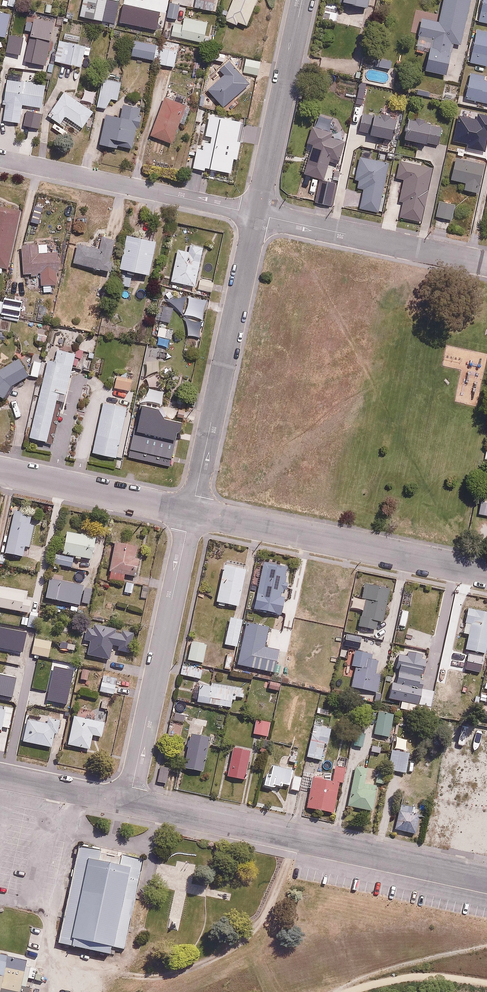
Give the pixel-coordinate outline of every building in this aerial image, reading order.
[(81,16),(104,20),(108,0),(84,0),(81,16)] [(217,0),(197,0),(196,8),(215,11),(217,0)] [(223,18),(237,24),(239,20),(248,24),(258,0),(231,0),(223,18)] [(419,37),(433,39),(427,72),(449,76),(454,43),(463,45),(470,0),(445,0),(441,21),(422,18),(419,37)] [(479,19),(486,21),(486,0),(483,0),(479,19)] [(177,19),(180,4),(167,2),(164,16),(177,19)] [(339,13),(323,9),(321,20),(336,23),(339,13)] [(50,17),(26,11),(23,24),(47,29),(50,17)] [(9,13),(0,12),(0,37),(6,38),(9,13)] [(179,22),(172,21),(170,34),(208,42),(212,21),(180,15),(179,22)] [(40,34),(13,29),(9,51),(36,56),(40,34)] [(478,29),(470,62),(486,66),(486,63),(486,31),(478,29)] [(89,56),(91,45),(58,39),(54,62),(82,67),(84,55),(89,56)] [(174,66),(179,42),(165,40),(164,46),(134,40),(131,57),(174,66)] [(262,59),(246,57),(245,72),(260,74),(262,59)] [(250,84),(230,60),(219,69),(225,76),(209,90),(222,107),(250,84)] [(473,74),(468,99),(486,103),(486,77),(473,74)] [(100,80),(96,106),(109,108),(110,99),(118,100),(121,83),(100,80)] [(5,81),(2,103),(6,103),(4,119),(22,122),(25,106),(44,108),(47,86),(5,81)] [(83,127),(95,110),(65,90),(48,115),(60,123),(66,115),(83,127)] [(188,105),(167,97),(152,135),(173,143),(188,105)] [(121,117),(106,113),(100,143),(133,150),(143,107),(124,103),(121,117)] [(399,121),(364,113),(359,131),(395,139),(399,121)] [(331,120),(314,114),(304,145),(313,148),(305,173),(324,179),(332,157),(339,159),(345,141),(330,137),(332,131),(327,130),(331,120)] [(443,125),(413,118),(408,138),(439,145),(443,125)] [(203,176),(206,159),(189,156),(186,173),(203,176)] [(355,178),(359,179),(358,186),(364,188),(360,208),(380,212),(391,162),(360,156),(355,178)] [(456,158),(452,178),(465,181),(464,190),(480,192),(485,163),(456,158)] [(434,168),(400,161),(396,181),(404,183),(401,200),(404,201),(401,218),(423,223),(434,168)] [(336,185),(319,181),(315,202),(332,205),(336,185)] [(456,203),(439,200),(436,216),(453,219),(456,203)] [(0,206),(0,267),(9,269),(21,210),(0,206)] [(136,270),(153,273),(158,240),(127,234),(119,285),(133,287),(136,270)] [(102,248),(78,243),(75,260),(112,268),(118,240),(104,237),(102,248)] [(42,286),(58,284),(57,272),(60,272),(59,251),(38,253),(37,241),(22,243),(24,274),(41,273),(42,286)] [(178,249),(173,282),(196,285),(196,289),(213,292),(214,281),(199,279),(204,248),(189,245),(188,251),(178,249)] [(24,298),(6,294),(2,313),(20,317),(24,298)] [(170,323),(174,309),(164,306),(160,321),(170,323)] [(169,328),(158,326),(156,335),(167,338),(169,328)] [(54,361),(48,359),(30,437),(47,441),(59,391),(68,393),(77,352),(57,348),(54,361)] [(20,356),(0,368),(0,395),(5,398),(11,386),(31,375),(20,356)] [(140,374),(143,361),(128,357),(125,370),(140,374)] [(39,376),(42,361),(34,359),(31,374),(39,376)] [(133,379),(114,375),(112,387),(131,390),(133,379)] [(165,391),(141,387),(129,457),(172,465),(175,444),(181,445),(185,419),(161,415),(165,391)] [(108,403),(100,401),(90,450),(118,456),(130,396),(110,392),(108,403)] [(479,514),(486,516),(486,500),(482,499),(479,514)] [(30,548),(37,514),(13,508),(3,552),(23,557),(25,547),(30,548)] [(97,536),(68,531),(64,555),(93,560),(97,536)] [(135,557),(137,545),(114,542),(109,578),(124,580),(125,574),(137,576),(140,558),(135,557)] [(61,554),(58,563),(72,567),(74,558),(61,554)] [(249,564),(227,559),(217,602),(239,607),(249,564)] [(281,594),(287,569),(264,563),(252,609),(283,617),(289,596),(281,594)] [(65,570),(63,576),(77,579),(79,573),(65,570)] [(133,594),(135,582),(126,580),(123,592),(133,594)] [(383,624),(392,591),(366,585),(362,599),(366,600),(359,627),(378,632),(381,624),(383,624)] [(34,600),(26,598),(27,592),(0,586),(0,609),(27,614),(25,626),(37,629),(41,611),(32,609),(34,600)] [(468,652),(486,655),(486,612),(466,608),(464,622),(473,624),(468,652)] [(413,613),(403,610),(399,626),(408,629),(413,613)] [(245,618),(229,616),(225,644),(241,647),(245,618)] [(92,641),(90,654),(110,659),(113,644),(122,646),(122,637),(118,630),(113,626),(107,624),(100,624),(92,628),(88,634),(86,640),(92,641)] [(54,638),(34,634),(30,652),(50,656),(54,638)] [(347,637),(345,645),(359,648),(361,640),(347,637)] [(62,641),(60,647),(75,651),(77,645),(62,641)] [(208,649),(190,646),(188,662),(206,664),(208,649)] [(368,651),(355,649),(353,667),(357,668),(354,687),(380,691),(383,674),(376,673),(378,661),(367,659),(368,651)] [(429,658),(401,651),(390,695),(434,706),(438,691),(422,687),(429,658)] [(465,657),(445,651),(440,666),(461,672),(465,657)] [(202,670),(182,666),(180,676),(200,680),(202,670)] [(282,681),(269,678),(266,689),(279,692),(282,681)] [(238,697),(244,698),(246,687),(200,681),(197,702),(233,707),(234,700),(237,700),(238,697)] [(72,691),(61,690),(60,703),(71,705),(72,691)] [(0,705),(0,730),(2,730),(2,727),(9,728),(13,707),(0,705)] [(389,737),(394,715),(380,712),(375,734),(389,737)] [(188,717),(173,714),(172,720),(186,723),(188,717)] [(206,716),(194,717),(195,727),(207,726),(206,716)] [(104,722),(73,717),(68,744),(90,748),(92,735),(101,737),(104,722)] [(46,722),(28,719),(25,741),(53,745),(54,733),(58,734),(60,720),(47,718),(46,722)] [(271,724),(259,719),(254,733),(266,737),(271,724)] [(331,729),(313,726),(312,733),(308,732),(307,740),(311,741),(308,757),(323,760),(326,743),(328,744),(331,729)] [(352,727),(347,741),(362,747),(368,733),(352,727)] [(209,737),(192,733),(186,761),(193,762),(192,767),(202,769),(209,737)] [(255,749),(236,744),(228,776),(247,781),(255,749)] [(411,752),(394,748),(390,768),(407,771),(411,752)] [(446,749),(444,757),(454,760),(456,751),(446,749)] [(302,777),(292,776),(293,766),(273,763),(271,775),(267,775),(265,785),(276,787),(277,785),(290,787),(290,789),(301,791),(302,786),(310,787),(312,771),(304,770),(302,777)] [(452,768),(437,764),(432,783),(447,787),(452,768)] [(334,781),(315,776),(306,806),(332,814),(341,782),(344,783),(348,769),(338,766),(334,781)] [(171,770),(159,768),(157,781),(168,783),(171,770)] [(370,771),(356,768),(347,804),(373,810),(379,786),(367,784),(370,771)] [(422,811),(399,807),(395,829),(418,833),(422,811)] [(136,864),(74,850),(52,945),(114,959),(136,864)] [(0,965),(0,991),(15,991),(20,970),(0,965)]
